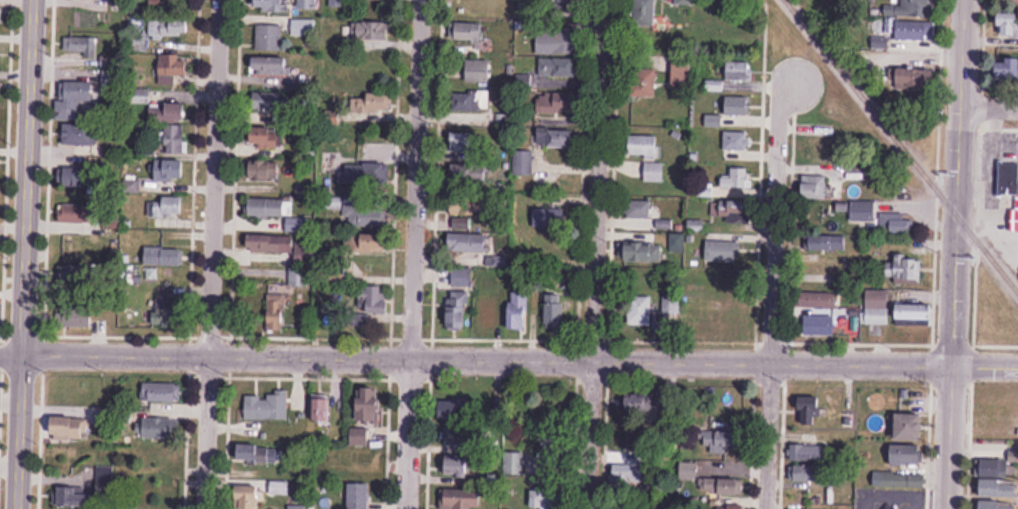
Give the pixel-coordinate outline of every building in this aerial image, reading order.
[(288,0),(255,0),(255,12),(288,12),(288,0)] [(317,0),(297,0),(297,9),(317,9),(317,0)] [(631,25),(654,25),(655,0),(632,0),(631,25)] [(899,17),(933,17),(933,0),(899,0),(899,17)] [(999,13),(998,36),(1017,37),(1017,13),(999,13)] [(191,20),(149,20),(149,37),(191,37),(191,20)] [(293,20),(293,35),(315,35),(315,20),(293,20)] [(390,21),(352,21),(352,40),(390,40),(390,21)] [(897,40),(935,40),(935,22),(897,21),(897,40)] [(482,23),(453,23),(453,42),(482,42),(482,23)] [(536,54),(575,54),(576,24),(536,24),(536,54)] [(282,25),(256,25),(256,51),(282,51),(282,25)] [(131,51),(147,51),(147,34),(131,34),(131,51)] [(63,37),(63,53),(96,53),(96,37),(63,37)] [(159,57),(159,85),(175,85),(175,76),(188,76),(188,57),(159,57)] [(289,75),(289,58),(249,58),(249,75),(289,75)] [(999,80),(1017,80),(1017,58),(999,58),(999,80)] [(538,76),(576,76),(576,59),(538,59),(538,76)] [(466,83),(491,83),(491,60),(466,60),(466,83)] [(725,61),(725,81),(753,81),(753,61),(725,61)] [(656,68),(630,68),(630,97),(656,97),(656,68)] [(688,87),(688,68),(674,68),(674,87),(688,87)] [(896,92),(936,93),(937,70),(897,69),(896,92)] [(95,83),(58,82),(57,119),(79,119),(80,101),(95,101),(95,83)] [(252,93),(252,108),(287,107),(287,92),(252,93)] [(452,112),(482,112),(482,92),(452,92),(452,112)] [(355,95),(355,111),(391,111),(391,95),(355,95)] [(575,95),(537,95),(537,113),(575,113),(575,95)] [(724,115),(751,115),(751,97),(724,97),(724,115)] [(188,104),(150,104),(150,123),(188,123),(188,104)] [(63,145),(98,145),(98,125),(63,125),(63,145)] [(186,126),(165,126),(165,154),(186,154),(186,126)] [(251,128),(251,148),(282,148),(282,128),(251,128)] [(536,148),(576,148),(576,128),(536,128),(536,148)] [(723,150),(751,150),(751,132),(723,132),(723,150)] [(458,134),(458,181),(487,181),(487,159),(475,159),(475,134),(458,134)] [(631,156),(659,156),(659,136),(631,136),(631,156)] [(532,151),(513,151),(513,176),(532,176),(532,151)] [(188,161),(156,160),(155,181),(187,182),(188,161)] [(279,162),(251,162),(251,181),(279,181),(279,162)] [(338,168),(341,190),(386,184),(383,162),(338,168)] [(645,163),(645,182),(664,182),(664,163),(645,163)] [(1017,193),(1017,164),(1001,164),(1001,193),(1017,193)] [(752,188),(752,167),(729,167),(729,174),(719,174),(719,188),(752,188)] [(91,169),(62,169),(62,190),(91,190),(91,169)] [(826,176),(801,176),(801,199),(826,199),(826,176)] [(175,215),(184,215),(184,198),(148,198),(148,219),(154,219),(154,228),(175,228),(175,215)] [(287,218),(286,232),(308,233),(309,219),(292,219),(293,200),(251,200),(250,218),(287,218)] [(650,201),(625,201),(625,218),(650,218),(650,201)] [(752,201),(711,201),(711,216),(729,216),(729,224),(752,224),(752,201)] [(875,221),(875,201),(836,201),(836,221),(875,221)] [(387,226),(387,203),(343,204),(343,227),(387,226)] [(91,204),(59,204),(59,223),(91,223),(91,204)] [(565,209),(534,209),(534,230),(565,230),(565,209)] [(912,214),(880,213),(880,234),(912,234),(912,214)] [(485,252),(485,217),(450,217),(450,252),(485,252)] [(343,255),(391,256),(391,235),(344,235),(343,255)] [(811,250),(847,250),(847,235),(811,235),(811,250)] [(315,266),(315,242),(294,242),(294,237),(249,236),(249,252),(296,254),(295,266),(315,266)] [(741,242),(707,242),(707,262),(741,262),(741,242)] [(661,262),(661,243),(626,243),(626,262),(661,262)] [(184,266),(184,249),(145,249),(145,266),(184,266)] [(886,280),(921,280),(921,259),(886,259),(886,280)] [(90,265),(64,265),(64,285),(90,285),(90,265)] [(307,287),(307,269),(289,268),(289,287),(307,287)] [(452,271),(452,286),(471,286),(471,271),(452,271)] [(359,313),(388,313),(388,288),(359,288),(359,313)] [(889,325),(889,290),(867,290),(867,325),(889,325)] [(836,291),(800,291),(800,307),(836,307),(836,291)] [(469,329),(469,292),(449,292),(449,329),(469,329)] [(527,331),(527,292),(508,292),(508,331),(527,331)] [(546,294),(546,329),(565,329),(565,294),(546,294)] [(268,295),(268,330),(286,330),(286,295),(268,295)] [(680,295),(663,295),(663,313),(680,313),(680,295)] [(652,326),(652,296),(628,296),(628,326),(652,326)] [(154,297),(154,327),(181,327),(181,297),(154,297)] [(479,329),(499,329),(499,297),(479,297),(479,329)] [(932,325),(932,304),(896,304),(896,325),(932,325)] [(93,328),(93,305),(59,305),(59,328),(93,328)] [(805,335),(836,335),(836,316),(805,316),(805,335)] [(142,402),(182,402),(182,383),(142,383),(142,402)] [(381,388),(356,388),(356,422),(381,422),(381,388)] [(626,412),(650,412),(650,392),(626,392),(626,412)] [(288,420),(288,396),(246,396),(246,420),(288,420)] [(310,421),(329,421),(329,396),(310,396),(310,421)] [(822,397),(797,397),(797,425),(822,425),(822,397)] [(440,419),(477,419),(477,399),(440,399),(440,419)] [(114,408),(101,408),(101,423),(114,423),(114,408)] [(925,415),(899,415),(899,441),(925,441),(925,415)] [(87,440),(87,417),(53,417),(53,440),(87,440)] [(142,440),(181,440),(181,419),(142,419),(142,440)] [(445,447),(474,447),(474,426),(445,426),(445,447)] [(350,446),(368,446),(368,428),(350,428),(350,446)] [(705,454),(741,454),(741,430),(705,430),(705,454)] [(793,443),(793,462),(826,462),(826,443),(793,443)] [(280,463),(281,446),(232,445),(232,462),(280,463)] [(444,477),(471,477),(471,457),(444,457),(444,477)] [(1010,459),(979,459),(979,477),(1010,477),(1010,459)] [(112,466),(96,466),(96,500),(112,500),(112,466)] [(634,488),(634,466),(606,466),(606,488),(634,488)] [(824,482),(824,466),(793,466),(793,482),(824,482)] [(288,480),(269,480),(269,494),(288,494),(288,480)] [(719,497),(743,497),(743,480),(719,480),(719,497)] [(981,497),(1017,497),(1017,481),(981,481),(981,497)] [(349,508),(370,508),(370,483),(349,483),(349,508)] [(261,486),(230,486),(230,503),(241,503),(241,508),(261,508),(261,486)] [(93,488),(60,488),(60,508),(93,508),(93,488)] [(484,490),(443,490),(443,508),(484,508),(484,490)] [(560,491),(531,491),(531,508),(560,508),(560,491)]
